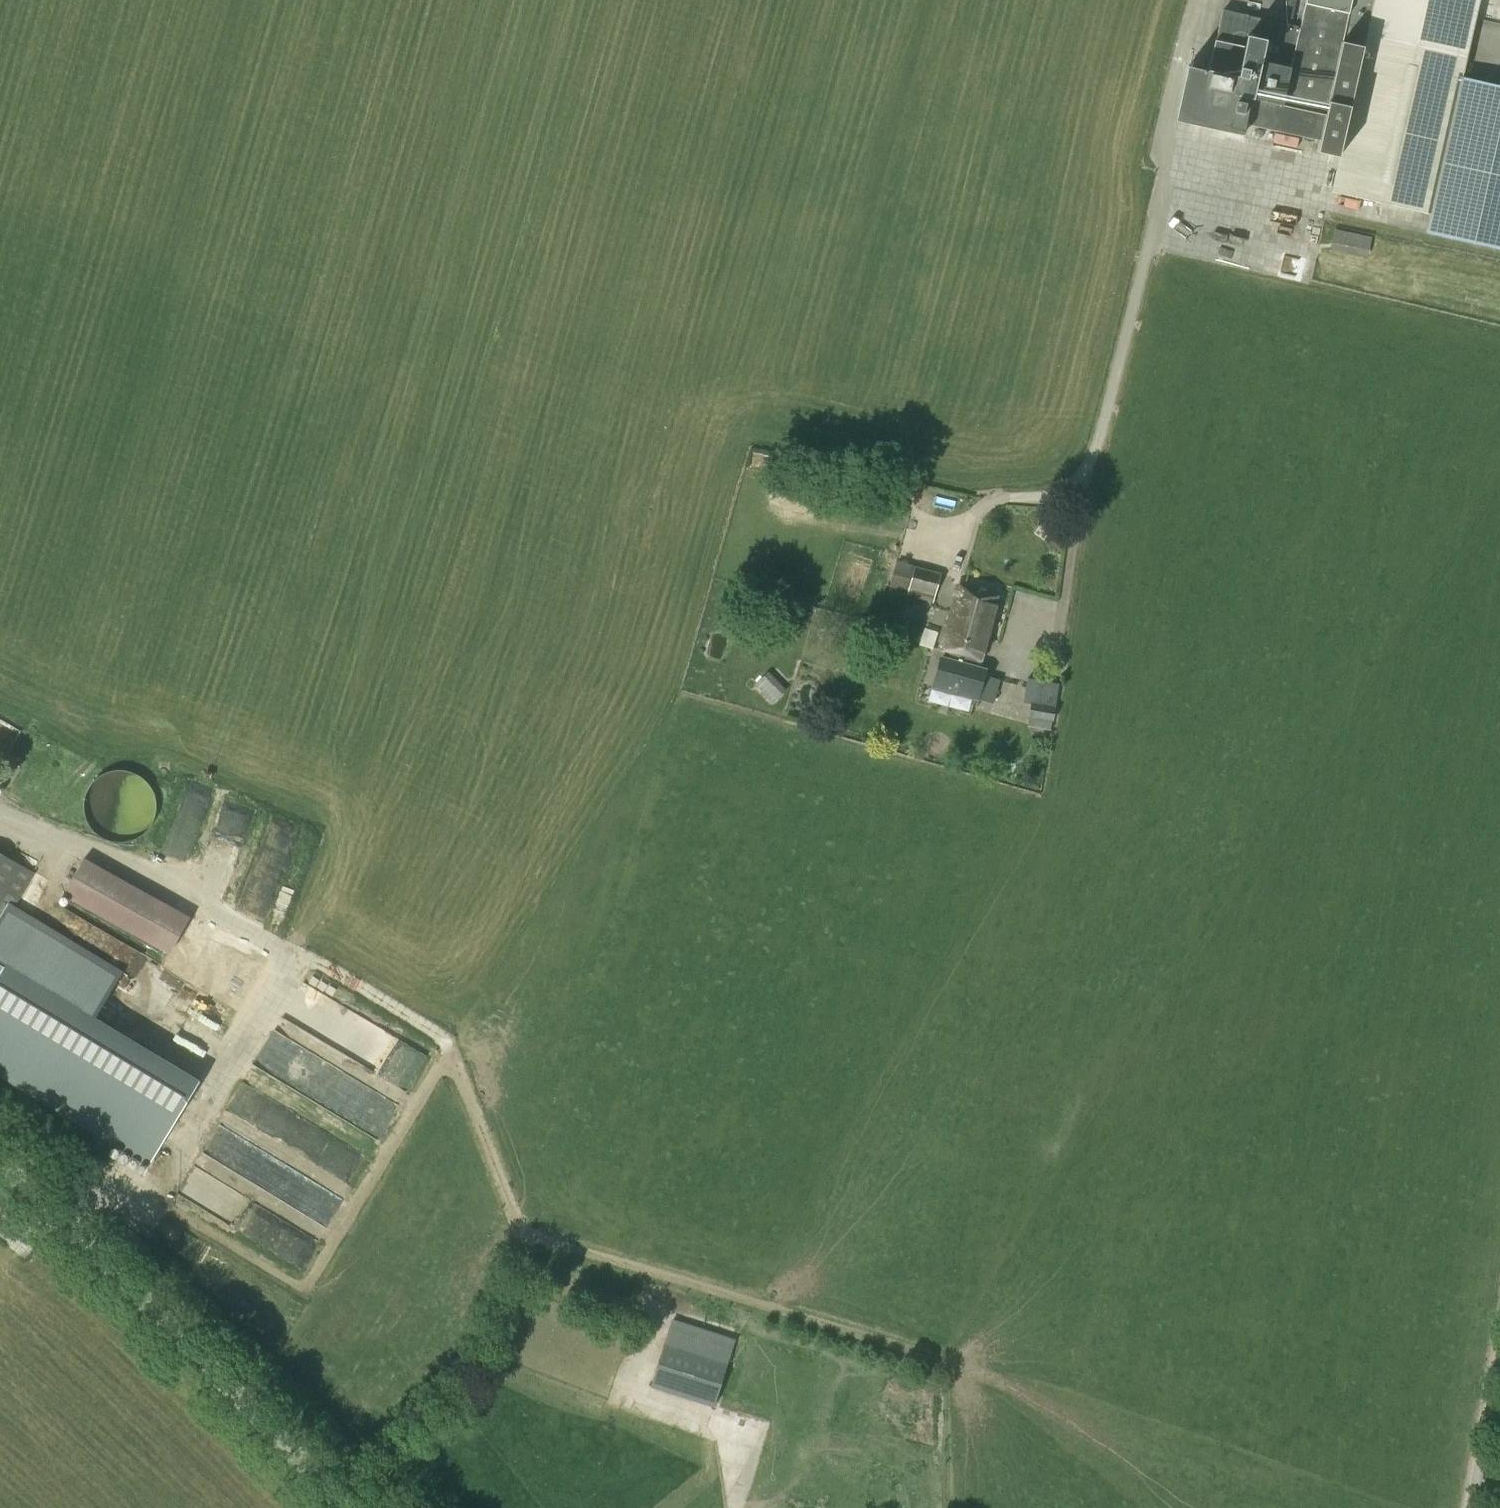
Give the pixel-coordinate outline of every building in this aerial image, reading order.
[(1478,0),(1374,0),(1366,33),(1344,28),(1348,13),(1305,3),(1299,28),(1222,11),(1209,71),(1187,66),(1175,120),(1242,135),(1244,123),(1320,140),(1317,151),(1339,156),(1331,192),(1431,214),(1478,0)] [(1357,246),(1359,234),(1334,229),(1331,241),(1357,246)] [(933,601),(941,573),(915,566),(915,565),(896,560),(889,587),(908,591),(907,594),(933,601)] [(948,660),(978,668),(997,595),(960,585),(953,612),(949,611),(944,628),(949,629),(943,650),(950,652),(948,660)] [(978,668),(948,660),(940,658),(934,681),(962,689),(961,694),(992,703),(999,680),(983,675),(984,670),(978,668)] [(773,703),(786,689),(768,671),(754,685),(773,703)] [(1029,715),(1027,726),(1028,726),(1051,730),(1051,728),(1052,719),(1058,683),(1042,680),(1028,678),(1023,702),(1031,703),(1029,715)] [(119,842),(125,842),(131,840),(137,838),(142,835),(146,830),(150,826),(153,820),(155,814),(156,808),(156,802),(155,796),(153,790),(150,785),(146,780),(141,776),(136,773),(130,771),(124,770),(118,769),(112,770),(106,772),(101,775),(96,779),(92,783),(88,788),(86,794),(84,800),(84,806),(84,812),(86,818),(88,823),(92,829),(96,833),(101,837),(107,839),(113,841),(119,842)] [(34,873),(0,853),(0,929),(34,873)] [(169,953),(190,916),(85,857),(64,894),(169,953)] [(1,974),(0,975),(0,1072),(149,1161),(194,1089),(1,974)] [(714,1406),(735,1338),(671,1318),(650,1385),(714,1406)]
